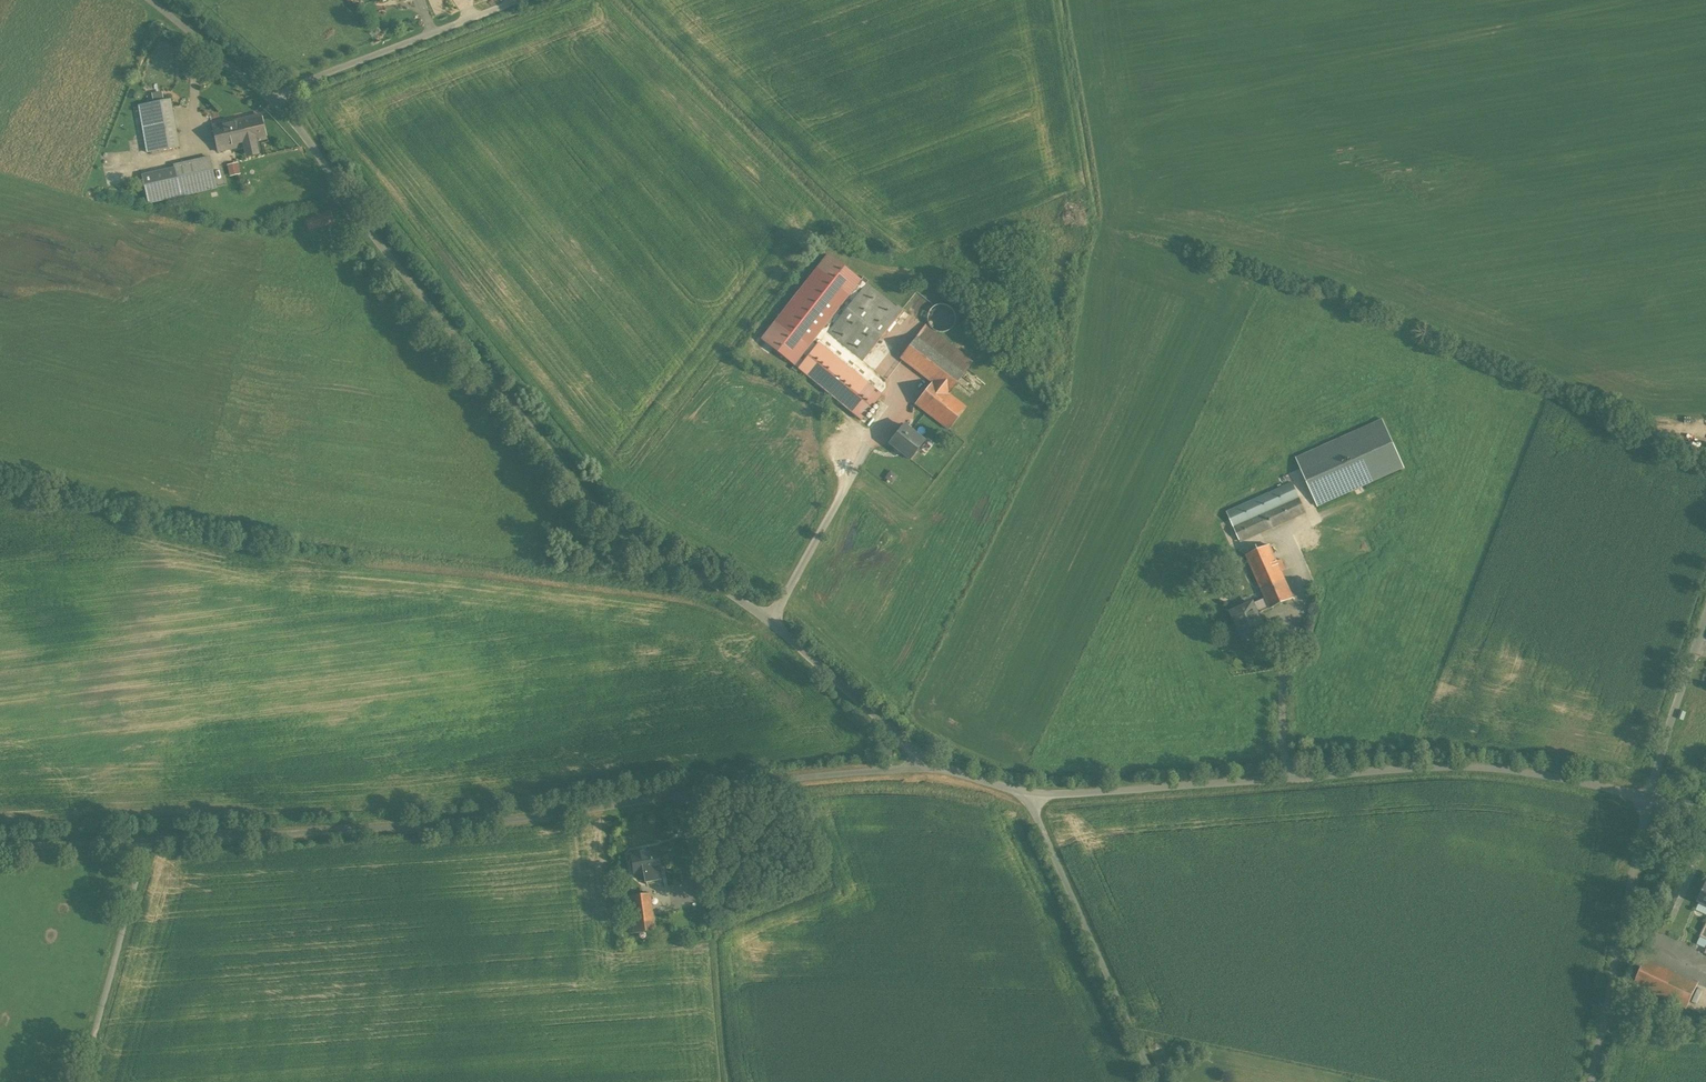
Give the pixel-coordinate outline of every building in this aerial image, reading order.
[(169,99),(150,103),(158,151),(178,147),(169,99)] [(150,104),(139,106),(147,153),(158,151),(150,104)] [(261,115),(212,127),(218,152),(236,147),(236,145),(266,138),(266,137),(264,138),(259,117),(261,116),(261,115)] [(209,157),(173,165),(174,168),(180,195),(216,187),(209,157)] [(240,161),(228,164),(231,176),(243,172),(240,161)] [(174,168),(141,176),(147,202),(180,195),(174,168)] [(330,211),(305,219),(308,229),(334,221),(330,211)] [(827,254),(761,339),(793,365),(860,280),(827,254)] [(860,280),(793,365),(798,369),(826,335),(826,334),(866,284),(860,280)] [(866,284),(826,334),(862,362),(862,361),(901,312),(895,307),(866,284)] [(934,320),(950,323),(954,308),(937,304),(934,320)] [(973,362),(925,325),(916,337),(964,374),(973,362)] [(862,362),(826,334),(826,335),(798,369),(860,420),(885,388),(885,380),(862,361),(862,362)] [(964,374),(916,337),(899,358),(931,383),(915,403),(949,430),(966,408),(948,394),(964,374)] [(1319,504),(1409,469),(1389,418),(1299,453),(1319,504)] [(924,441),(903,425),(889,443),(909,459),(924,441)] [(873,458),(868,468),(874,472),(880,462),(873,458)] [(887,478),(895,482),(899,474),(891,470),(887,478)] [(1293,482),(1227,512),(1233,526),(1299,497),(1293,482)] [(1299,497),(1233,526),(1240,541),(1306,512),(1299,497)] [(1270,545),(1246,555),(1265,597),(1270,608),(1293,598),(1281,571),(1286,569),(1282,559),(1277,561),(1270,545)] [(1253,603),(1232,612),(1244,638),(1264,629),(1257,613),(1270,608),(1265,597),(1253,603)] [(656,850),(631,854),(634,874),(645,872),(645,870),(659,868),(656,850)] [(649,893),(625,897),(630,933),(654,930),(649,893)] [(1697,984),(1645,959),(1634,983),(1686,1008),(1697,984)]
